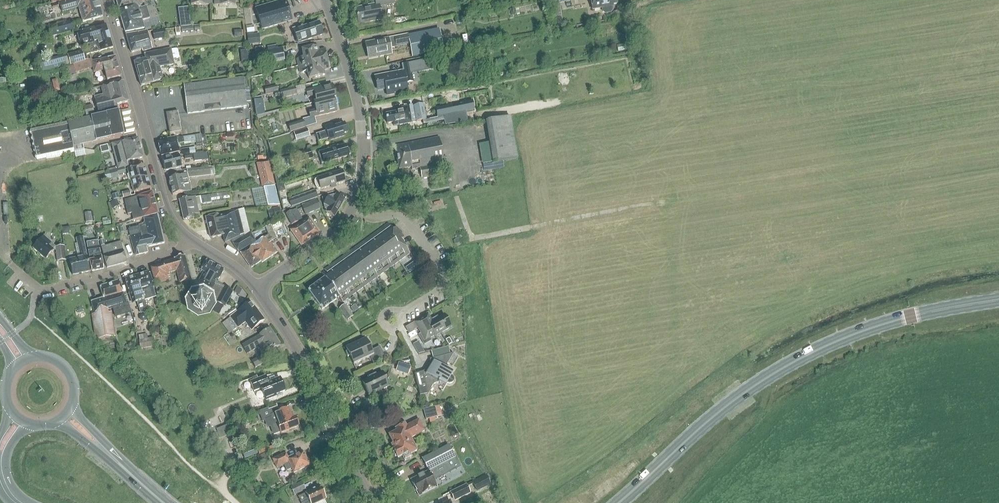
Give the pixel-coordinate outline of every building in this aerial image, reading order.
[(97,0),(80,0),(77,1),(76,0),(69,0),(59,3),(62,12),(78,7),(83,22),(102,16),(97,0)] [(117,4),(119,9),(118,10),(118,11),(141,4),(139,1),(141,0),(116,0),(117,4)] [(262,30),(279,25),(291,21),(288,10),(285,0),(284,0),(269,5),(256,8),(258,18),(262,30)] [(358,20),(358,24),(381,19),(378,6),(393,3),(393,0),(374,0),(375,4),(355,8),(358,20)] [(601,8),(602,12),(605,14),(611,13),(613,10),(612,6),(613,6),(612,4),(616,4),(616,0),(590,0),(592,9),(601,8)] [(142,4),(141,4),(118,11),(125,33),(144,28),(141,20),(144,19),(145,17),(142,4)] [(71,20),(47,26),(50,37),(74,30),(71,20)] [(306,40),(323,35),(318,22),(310,24),(302,27),(302,26),(292,29),(297,43),(306,40)] [(80,46),(89,43),(92,53),(112,48),(106,24),(76,33),(80,46)] [(164,29),(152,31),(153,40),(166,38),(164,29)] [(410,44),(411,50),(412,57),(443,50),(438,29),(407,35),(394,37),(388,38),(365,43),(368,58),(391,54),(390,48),(410,44)] [(140,32),(126,35),(131,53),(142,49),(143,51),(152,48),(147,32),(140,33),(140,32)] [(256,34),(246,35),(247,45),(257,44),(256,34)] [(296,59),(298,66),(327,59),(324,49),(319,51),(317,46),(301,50),(303,57),(296,59)] [(483,48),(485,55),(494,52),(492,46),(483,48)] [(145,59),(134,63),(140,86),(153,82),(163,79),(159,67),(173,65),(172,59),(179,58),(177,48),(171,49),(144,54),(145,59)] [(282,48),(265,51),(267,60),(284,57),(282,48)] [(85,50),(67,55),(70,65),(73,64),(87,60),(85,50)] [(87,60),(73,64),(75,73),(93,68),(94,72),(104,70),(107,79),(121,76),(115,56),(92,62),(91,59),(87,60)] [(329,68),(327,59),(298,66),(300,73),(307,71),(309,79),(320,76),(324,75),(323,70),(329,68)] [(403,71),(398,72),(397,71),(374,76),(377,88),(385,87),(387,95),(409,91),(407,83),(413,82),(412,76),(417,75),(414,62),(401,64),(403,71)] [(246,107),(242,77),(183,85),(186,114),(246,107)] [(128,101),(123,81),(113,83),(113,84),(101,87),(103,94),(94,97),(98,114),(118,109),(117,104),(128,101)] [(335,97),(332,84),(305,91),(307,97),(314,95),(316,102),(335,97)] [(276,86),(264,89),(266,95),(274,93),(278,92),(276,86)] [(281,98),(296,94),(295,87),(279,91),(278,92),(274,93),(275,97),(280,95),(281,98)] [(335,97),(316,102),(313,102),(315,110),(308,111),(310,118),(336,111),(335,105),(337,104),(335,97)] [(423,103),(408,107),(395,109),(395,113),(385,115),(387,124),(397,122),(398,125),(411,122),(410,119),(414,118),(415,121),(426,119),(425,113),(423,103)] [(92,105),(83,107),(85,116),(93,114),(92,105)] [(447,108),(448,124),(471,123),(470,106),(447,108)] [(84,144),(124,135),(134,133),(134,129),(132,127),(133,123),(131,121),(129,118),(130,115),(131,112),(128,109),(118,112),(118,111),(29,130),(35,160),(74,152),(73,146),(82,144),(84,144)] [(169,133),(180,131),(178,123),(179,122),(177,111),(165,113),(169,133)] [(517,159),(510,117),(485,121),(492,163),(517,159)] [(303,120),(288,125),(290,132),(305,127),(303,120)] [(341,124),(340,121),(324,126),(326,131),(316,134),(318,142),(328,139),(328,141),(344,136),(343,133),(347,132),(344,123),(341,124)] [(307,128),(293,132),(295,140),(309,136),(307,128)] [(180,137),(160,140),(161,142),(158,143),(161,156),(179,152),(177,144),(184,142),(184,143),(196,140),(196,144),(202,144),(201,143),(206,143),(205,137),(180,140),(180,137)] [(394,145),(399,169),(411,167),(412,169),(419,168),(421,178),(437,175),(435,165),(443,163),(438,137),(394,145)] [(143,158),(138,138),(112,144),(118,168),(127,166),(126,161),(128,160),(128,161),(143,158)] [(85,155),(84,144),(82,144),(73,146),(74,152),(75,157),(85,155)] [(104,152),(112,150),(111,144),(103,146),(104,152)] [(324,164),(348,156),(348,155),(350,154),(348,149),(346,149),(345,146),(335,149),(334,148),(330,149),(331,150),(319,154),(322,164),(324,163),(324,164)] [(295,163),(312,158),(309,150),(293,155),(295,163)] [(179,155),(162,159),(165,171),(182,167),(179,155)] [(268,163),(257,164),(262,186),(273,184),(268,163)] [(128,169),(131,180),(147,176),(144,165),(128,169)] [(218,175),(218,166),(191,167),(192,177),(218,175)] [(123,168),(116,169),(109,171),(111,179),(118,177),(117,175),(125,173),(123,168)] [(344,182),(341,171),(317,179),(314,181),(314,184),(315,187),(317,189),(320,190),(330,187),(331,187),(334,186),(334,185),(344,182)] [(187,174),(168,178),(172,195),(191,191),(187,174)] [(147,176),(131,180),(134,192),(150,188),(147,176)] [(278,192),(285,190),(283,183),(276,186),(278,192)] [(279,206),(274,186),(263,187),(268,206),(279,206)] [(157,214),(151,192),(124,200),(126,208),(125,208),(127,214),(131,213),(133,220),(157,214)] [(195,197),(179,200),(183,220),(194,218),(193,214),(198,213),(197,205),(211,202),(211,199),(229,196),(228,192),(200,197),(195,197)] [(308,192),(288,200),(291,207),(310,200),(308,192)] [(334,217),(344,199),(335,194),(334,196),(333,196),(322,198),(325,209),(326,210),(325,212),(334,217)] [(305,215),(320,209),(316,198),(301,205),(305,215)] [(109,203),(112,209),(119,205),(116,199),(109,203)] [(281,215),(279,207),(267,211),(269,219),(281,215)] [(291,225),(302,219),(296,208),(285,214),(291,225)] [(237,210),(205,217),(210,238),(223,236),(224,243),(230,240),(238,252),(255,241),(250,233),(244,235),(237,210)] [(90,212),(84,213),(85,223),(92,222),(90,212)] [(139,234),(129,236),(135,255),(148,252),(146,247),(164,243),(157,215),(143,219),(144,222),(143,224),(139,225),(141,231),(139,232),(139,234)] [(290,230),(301,245),(319,233),(308,218),(290,230)] [(351,230),(357,221),(353,218),(347,227),(351,230)] [(262,238),(240,253),(250,268),(260,261),(261,262),(277,252),(270,242),(277,238),(287,234),(282,220),(265,227),(268,235),(263,237),(262,238)] [(342,303),(410,253),(400,240),(404,238),(396,227),(393,230),(388,223),(320,272),(324,278),(307,290),(322,310),(338,298),(342,303)] [(43,236),(32,248),(45,259),(53,250),(55,250),(57,261),(65,260),(63,246),(55,247),(51,243),(43,236)] [(460,244),(471,240),(469,236),(459,240),(460,244)] [(100,255),(99,246),(98,240),(86,242),(90,263),(91,271),(103,268),(101,259),(100,255)] [(80,257),(69,260),(72,275),(90,271),(84,244),(78,245),(78,250),(80,257)] [(101,250),(106,268),(126,262),(121,244),(101,250)] [(162,263),(150,267),(154,284),(170,280),(168,273),(176,271),(179,283),(191,280),(184,256),(174,259),(161,263),(162,263)] [(224,270),(206,260),(201,270),(204,272),(198,281),(206,286),(204,289),(216,299),(215,301),(224,306),(232,291),(222,286),(221,287),(215,284),(218,280),(224,270)] [(418,260),(408,266),(412,272),(422,266),(418,260)] [(153,287),(148,272),(136,275),(143,300),(156,297),(153,287)] [(136,275),(124,279),(129,293),(128,293),(131,304),(136,303),(140,314),(147,312),(143,300),(136,275)] [(125,300),(119,281),(99,287),(103,298),(91,302),(94,314),(92,314),(95,340),(115,337),(111,312),(108,313),(107,310),(112,309),(115,317),(131,312),(127,299),(125,300)] [(204,311),(208,306),(207,300),(203,297),(201,296),(195,297),(191,303),(192,309),(198,312),(204,311)] [(251,330),(264,320),(250,302),(230,317),(225,321),(233,331),(238,327),(237,327),(245,322),(251,330)] [(344,305),(338,309),(346,320),(352,316),(344,305)] [(430,338),(434,335),(435,336),(451,327),(444,315),(432,322),(428,314),(414,322),(420,333),(417,335),(423,345),(431,341),(430,338)] [(279,345),(270,329),(259,335),(242,345),(247,354),(260,346),(264,354),(279,345)] [(138,340),(140,349),(154,346),(152,337),(147,338),(146,334),(138,335),(138,340)] [(347,357),(349,356),(353,364),(369,357),(373,364),(385,358),(379,347),(371,350),(365,338),(345,348),(347,352),(345,352),(347,357)] [(412,344),(417,353),(423,350),(418,341),(412,344)] [(450,346),(439,349),(441,355),(452,352),(450,346)] [(429,359),(429,360),(430,360),(431,367),(430,370),(423,372),(422,372),(427,394),(433,384),(439,382),(445,386),(447,383),(449,384),(451,383),(453,381),(453,379),(453,377),(451,376),(453,373),(447,370),(445,365),(453,353),(429,359)] [(266,362),(262,355),(251,361),(255,368),(266,362)] [(248,378),(252,389),(253,392),(262,389),(266,400),(276,396),(275,394),(284,391),(279,378),(267,383),(264,373),(248,378)] [(368,395),(389,386),(382,373),(362,383),(368,395)] [(236,418),(230,404),(221,408),(222,411),(217,414),(221,423),(236,418)] [(292,418),(288,408),(278,412),(276,405),(259,412),(263,421),(271,418),(273,425),(270,426),(273,435),(279,432),(280,433),(298,426),(294,417),(292,418)] [(423,409),(425,419),(437,416),(434,406),(423,409)] [(396,431),(388,435),(395,448),(393,450),(397,458),(402,455),(404,461),(411,457),(410,454),(416,450),(410,438),(424,431),(419,420),(406,426),(405,424),(397,428),(395,429),(396,431)] [(227,425),(216,429),(220,439),(231,434),(227,425)] [(437,486),(433,479),(450,470),(440,449),(422,458),(428,471),(419,475),(420,476),(411,481),(418,496),(437,486)] [(309,465),(308,464),(309,462),(307,459),(306,459),(303,453),(294,457),(293,456),(288,458),(285,454),(285,453),(272,459),(277,468),(284,465),(287,470),(291,468),(294,473),(309,465)] [(472,482),(476,491),(491,484),(486,475),(472,482)] [(294,495),(305,490),(301,481),(289,487),(294,495)] [(449,492),(454,502),(470,493),(465,484),(449,492)] [(324,500),(325,499),(319,487),(298,497),(301,502),(325,502),(324,500)]
